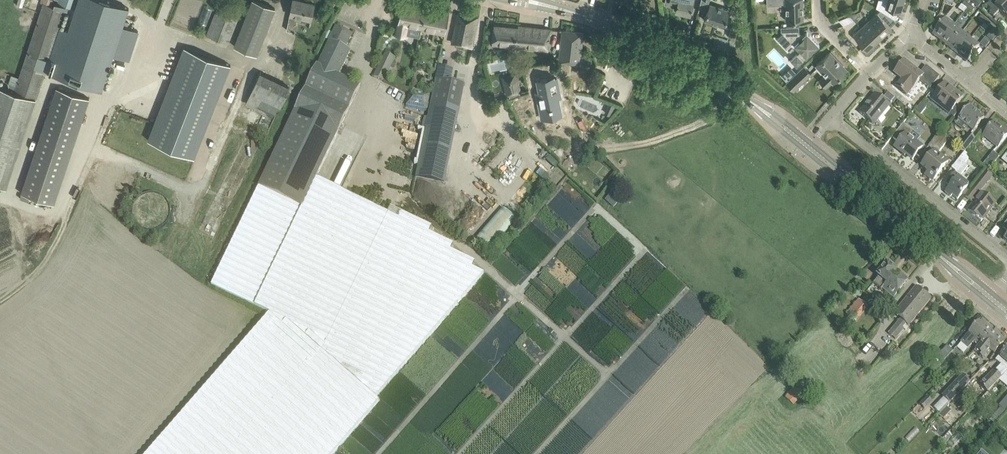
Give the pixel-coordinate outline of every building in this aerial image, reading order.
[(82,85),(90,62),(89,62),(108,3),(100,0),(78,0),(68,33),(63,32),(51,70),(55,72),(54,76),(82,85)] [(57,5),(71,10),(74,0),(59,0),(57,5)] [(257,55),(275,8),(255,0),(252,0),(234,45),(257,55)] [(302,1),(299,0),(293,0),(286,30),(294,31),(298,16),(311,19),(314,3),(305,1),(304,1),(302,1),(302,0),(302,1)] [(690,14),(694,0),(666,0),(665,3),(677,6),(676,10),(690,14)] [(724,26),(730,11),(708,3),(709,0),(701,0),(699,5),(700,6),(708,8),(708,9),(707,13),(704,20),(724,26)] [(804,20),(803,0),(767,0),(767,5),(785,5),(786,20),(804,20)] [(904,0),(903,0),(878,0),(876,7),(881,10),(889,15),(891,8),(900,11),(904,0)] [(1003,0),(992,0),(987,6),(992,10),(989,12),(993,17),(999,11),(1006,18),(1006,3),(1003,0)] [(219,1),(206,33),(227,42),(240,10),(219,1)] [(425,6),(402,2),(398,22),(396,34),(407,36),(410,24),(421,27),(425,6)] [(966,9),(967,9),(969,5),(964,2),(961,5),(958,9),(963,12),(966,9)] [(51,70),(63,32),(59,31),(66,10),(43,3),(15,91),(37,98),(47,69),(51,70)] [(101,91),(107,72),(115,47),(127,9),(110,3),(91,63),(90,62),(82,85),(101,91)] [(445,33),(449,11),(425,6),(421,27),(421,29),(445,33)] [(893,17),(889,15),(881,10),(878,13),(877,12),(869,20),(884,35),(892,28),(887,23),(893,18),(893,17)] [(472,48),(478,17),(458,13),(452,42),(458,43),(458,45),(472,48)] [(839,19),(844,25),(855,20),(854,19),(850,15),(839,19)] [(932,34),(941,41),(954,25),(945,18),(932,34)] [(869,20),(861,27),(876,43),(884,35),(869,20)] [(548,50),(550,29),(518,26),(518,27),(494,25),(492,44),(516,46),(516,47),(532,48),(532,49),(547,50),(548,50)] [(941,41),(949,48),(962,31),(954,25),(941,41)] [(797,66),(819,45),(807,32),(802,36),(799,33),(799,26),(781,27),(781,31),(783,33),(777,39),(786,48),(792,43),(800,51),(791,60),(797,66)] [(429,232),(432,226),(390,207),(388,212),(316,178),(360,85),(339,75),(350,51),(345,48),(352,35),(336,27),(317,65),(211,284),(269,312),(166,430),(145,453),(332,453),(379,400),(375,397),(483,272),(471,267),(474,261),(450,249),(453,243),(429,232)] [(868,50),(876,43),(861,27),(853,35),(868,50)] [(563,30),(563,31),(560,57),(580,60),(583,36),(583,33),(563,30)] [(949,48),(958,54),(971,38),(962,31),(949,48)] [(971,38),(958,54),(966,61),(979,45),(971,38)] [(736,43),(722,39),(720,48),(733,52),(736,43)] [(131,53),(115,47),(107,72),(124,77),(131,53)] [(233,69),(187,48),(146,139),(192,160),(233,69)] [(816,64),(826,74),(820,80),(826,86),(832,81),(833,82),(847,69),(830,51),(816,64)] [(383,82),(395,57),(385,53),(374,77),(383,82)] [(934,83),(939,77),(926,66),(920,73),(904,60),(894,73),(902,79),(896,87),(907,95),(919,80),(930,88),(934,83)] [(804,66),(787,82),(794,90),(811,73),(804,66)] [(436,79),(451,82),(453,70),(438,67),(436,79)] [(245,103),(273,116),(288,85),(260,71),(245,103)] [(521,91),(517,77),(502,81),(506,95),(521,91)] [(451,82),(436,79),(426,127),(418,166),(446,171),(464,85),(451,82)] [(538,96),(540,114),(559,111),(557,98),(560,97),(557,81),(548,83),(547,80),(537,82),(540,96),(538,96)] [(956,104),(963,97),(955,90),(954,91),(944,84),(945,83),(945,82),(931,99),(954,117),(961,108),(956,104)] [(91,96),(55,85),(20,190),(55,202),(91,96)] [(37,98),(15,91),(0,86),(0,185),(8,188),(37,98)] [(430,95),(410,91),(406,107),(427,111),(430,95)] [(891,103),(895,97),(888,92),(884,97),(891,103)] [(889,106),(874,94),(859,113),(873,125),(877,120),(881,123),(885,117),(882,115),(889,106)] [(605,112),(611,115),(615,106),(609,103),(605,112)] [(920,104),(914,110),(917,114),(923,107),(920,104)] [(973,131),(984,118),(975,111),(976,110),(969,105),(958,119),(973,131)] [(1006,136),(1006,132),(994,122),(983,136),(998,147),(1006,136)] [(903,123),(892,137),(898,142),(894,147),(901,152),(902,151),(912,159),(922,147),(909,136),(913,131),(903,123)] [(948,162),(938,153),(949,139),(940,132),(928,146),(933,151),(921,166),(928,171),(925,174),(933,180),(948,162)] [(975,138),(969,133),(963,141),(959,137),(954,143),(964,152),(975,138)] [(988,171),(999,157),(993,152),(982,166),(988,171)] [(952,168),(956,171),(947,183),(950,186),(945,192),(950,197),(952,195),(957,199),(969,184),(960,176),(968,166),(965,163),(966,161),(961,157),(952,168)] [(982,219),(995,203),(979,191),(982,187),(977,183),(968,194),(976,200),(968,211),(974,216),(976,214),(982,219)] [(168,212),(168,210),(168,208),(168,207),(167,205),(167,203),(166,202),(165,200),(164,199),(163,197),(161,196),(160,195),(158,194),(157,193),(155,192),(153,192),(152,192),(150,192),(148,192),(146,192),(144,192),(143,193),(141,194),(139,195),(138,196),(137,197),(135,198),(134,200),(133,201),(133,203),(132,205),(131,206),(131,208),(131,210),(131,212),(131,214),(132,215),(132,217),(133,219),(134,220),(135,222),(136,223),(138,224),(139,225),(141,226),(142,227),(144,228),(146,228),(148,228),(149,229),(151,229),(153,228),(155,228),(156,227),(158,227),(160,226),(161,225),(163,223),(164,222),(165,221),(166,219),(167,217),(167,216),(168,214),(168,212)] [(477,240),(491,251),(516,221),(503,209),(477,240)] [(996,216),(991,222),(995,225),(1000,219),(996,216)] [(908,280),(898,272),(887,262),(876,275),(878,277),(868,290),(875,296),(882,288),(893,298),(908,280)] [(916,286),(894,313),(901,319),(888,334),(895,339),(907,324),(908,326),(931,298),(916,286)] [(858,299),(846,313),(856,321),(868,307),(858,299)] [(974,342),(979,346),(991,332),(978,321),(960,342),(968,349),(974,342)] [(1003,342),(991,332),(979,346),(976,349),(983,356),(986,352),(987,353),(990,349),(994,353),(1003,342)] [(936,358),(942,363),(953,351),(947,346),(936,358)] [(996,360),(1002,365),(996,371),(994,369),(980,384),(988,392),(1006,371),(1006,346),(996,360)] [(949,403),(969,382),(965,377),(961,381),(959,379),(942,396),(949,403)] [(793,388),(784,397),(793,407),(802,397),(793,388)] [(947,407),(938,416),(947,424),(955,415),(947,407)]
